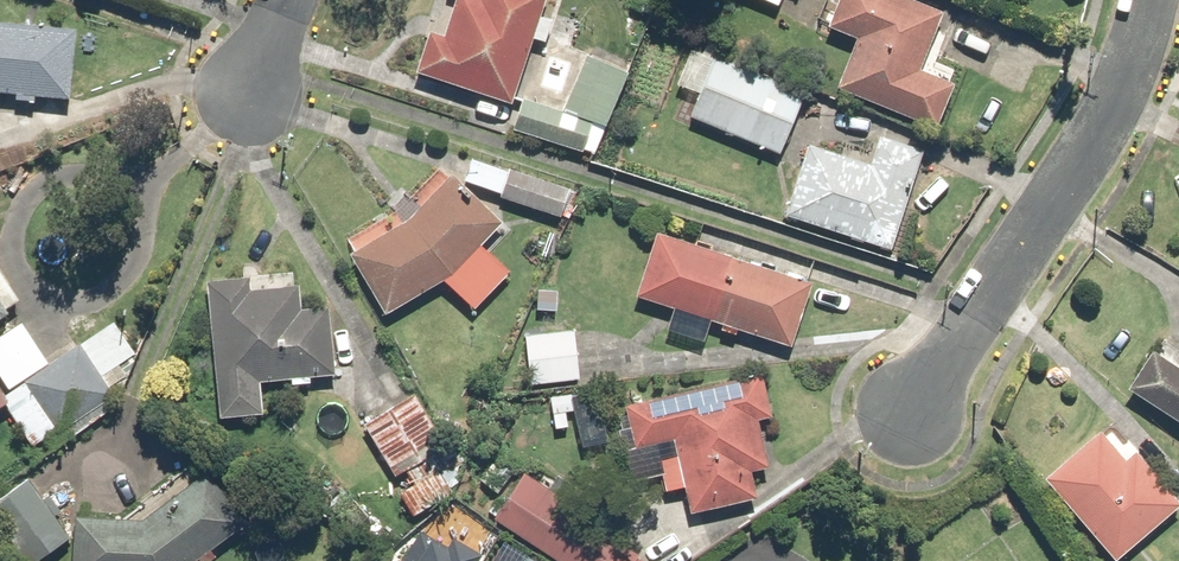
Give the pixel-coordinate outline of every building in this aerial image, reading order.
[(532,36),(548,40),(554,21),(539,17),(544,0),(456,0),(446,35),(433,31),(421,74),(513,101),(532,36)] [(912,0),(840,0),(829,24),(857,36),(837,83),(936,126),(956,81),(920,65),(942,13),(912,0)] [(71,94),(75,25),(0,21),(0,90),(71,94)] [(701,93),(692,115),(781,154),(808,92),(720,54),(717,61),(693,51),(679,83),(701,93)] [(525,98),(515,128),(586,152),(587,149),(598,152),(603,135),(592,131),(595,122),(609,127),(628,69),(586,55),(582,69),(537,54),(523,97),(525,98)] [(870,165),(811,145),(788,214),(892,249),(926,150),(880,134),(870,165)] [(357,252),(353,255),(387,314),(454,275),(504,223),(453,173),(449,178),(440,169),(414,196),(422,204),(409,218),(387,230),(381,219),(349,238),(357,252)] [(511,169),(501,196),(559,218),(569,191),(511,169)] [(708,317),(725,323),(723,330),(736,334),(738,327),(792,344),(813,280),(659,230),(638,295),(694,313),(693,319),(706,323),(708,317)] [(250,278),(211,280),(221,415),(264,412),(262,381),(292,379),(292,384),(310,382),(310,379),(336,377),(332,319),(315,320),(314,313),(300,314),(298,286),(251,289),(250,278)] [(564,287),(537,282),(532,312),(558,317),(564,287)] [(11,308),(0,291),(0,315),(11,308)] [(3,396),(7,403),(8,403),(37,446),(73,421),(80,432),(119,406),(107,388),(128,374),(121,365),(138,354),(116,321),(51,364),(3,396)] [(51,364),(23,322),(0,337),(0,408),(7,403),(3,396),(51,364)] [(582,333),(531,331),(529,384),(580,386),(582,333)] [(1128,388),(1178,421),(1178,366),(1154,349),(1128,388)] [(762,374),(630,406),(639,447),(676,438),(679,454),(659,459),(667,492),(686,488),(692,514),(760,497),(754,472),(773,467),(761,418),(772,415),(762,374)] [(372,416),(365,420),(396,475),(406,469),(415,485),(401,494),(413,515),(456,491),(434,452),(446,445),(417,394),(389,409),(383,399),(367,408),(372,416)] [(607,397),(552,396),(551,428),(569,428),(570,415),(574,415),(574,445),(606,445),(607,397)] [(1048,478),(1115,559),(1178,505),(1178,496),(1132,440),(1125,445),(1113,431),(1107,436),(1104,432),(1048,478)] [(562,493),(525,468),(493,516),(561,560),(646,560),(556,501),(562,493)] [(76,515),(73,560),(196,560),(198,559),(199,560),(212,560),(219,556),(214,548),(248,523),(208,469),(142,518),(76,515)] [(0,498),(0,525),(24,560),(36,560),(69,539),(28,479),(0,498)] [(481,543),(451,526),(447,535),(422,521),(400,560),(471,560),(481,543)] [(528,545),(518,560),(555,560),(528,545)]
